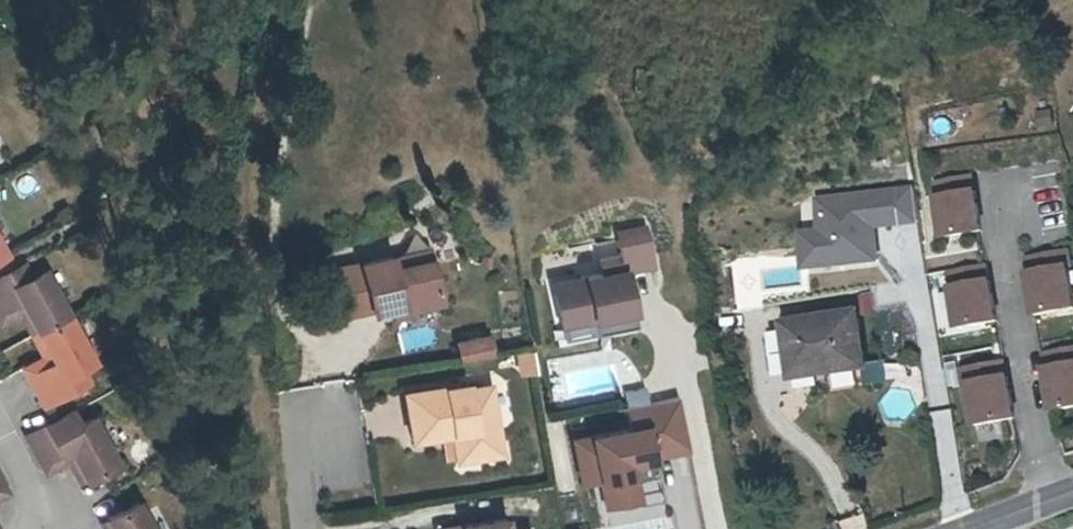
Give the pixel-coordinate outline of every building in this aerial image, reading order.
[(969,177),(933,182),(943,241),(982,233),(974,192),(972,192),(969,177)] [(917,184),(817,196),(821,228),(805,230),(810,273),(888,264),(884,229),(922,224),(917,184)] [(602,273),(552,283),(559,323),(610,313),(614,330),(637,325),(629,283),(626,284),(623,270),(652,265),(644,227),(616,232),(621,256),(600,261),(602,273)] [(437,250),(416,254),(418,263),(439,259),(437,250)] [(1026,259),(1029,277),(1028,277),(1036,319),(1072,312),(1072,300),(1067,270),(1071,270),(1067,251),(1026,259)] [(439,301),(446,291),(439,259),(418,263),(416,254),(400,258),(399,255),(337,268),(346,312),(377,306),(378,309),(397,305),(407,303),(408,308),(409,308),(439,301)] [(988,266),(949,274),(960,331),(999,324),(988,266)] [(17,309),(32,339),(60,325),(35,276),(21,283),(16,271),(0,279),(0,318),(17,309)] [(410,312),(409,308),(408,308),(407,303),(397,305),(399,315),(410,312)] [(0,318),(0,328),(11,323),(22,344),(32,339),(17,309),(0,318)] [(790,323),(798,366),(823,362),(825,371),(863,363),(853,312),(790,323)] [(610,313),(559,323),(562,340),(614,330),(610,313)] [(83,368),(60,325),(32,339),(46,365),(14,381),(22,398),(29,412),(75,387),(69,374),(83,368)] [(455,341),(459,359),(488,354),(484,334),(455,341)] [(32,339),(22,344),(31,361),(9,371),(11,376),(14,381),(46,365),(32,339)] [(1044,357),(1047,374),(1046,375),(1054,416),(1072,413),(1072,352),(1044,357)] [(823,362),(798,366),(800,376),(825,371),(823,362)] [(1004,364),(963,372),(966,390),(970,389),(978,431),(1017,423),(1009,380),(1008,380),(1004,364)] [(467,427),(471,457),(504,453),(495,385),(472,388),(471,382),(450,386),(450,384),(408,391),(415,437),(456,431),(455,429),(467,427)] [(630,426),(572,435),(580,484),(601,481),(605,509),(657,500),(650,460),(691,453),(682,397),(627,406),(630,426)] [(951,409),(933,413),(937,431),(955,427),(951,409)] [(59,459),(74,489),(84,484),(90,480),(104,473),(81,426),(68,433),(61,419),(39,431),(22,441),(15,444),(30,473),(59,459)] [(460,459),(471,457),(467,427),(455,429),(456,431),(460,459)] [(65,494),(74,489),(59,459),(30,473),(35,482),(37,480),(43,478),(54,472),(65,494)] [(126,513),(112,521),(101,526),(96,528),(134,528),(126,513)] [(508,518),(444,527),(444,528),(509,528),(508,518)]
